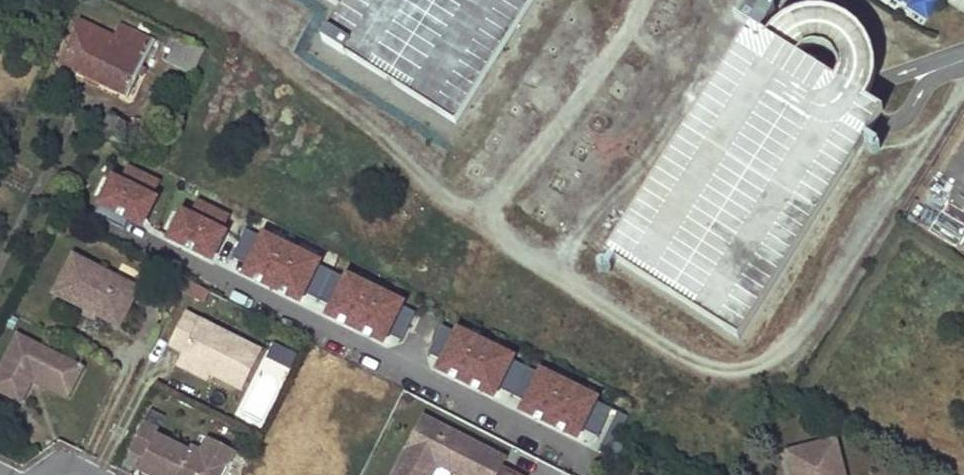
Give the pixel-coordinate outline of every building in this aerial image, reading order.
[(927,18),(938,0),(899,0),(927,18)] [(120,24),(114,38),(80,22),(60,63),(128,97),(155,40),(120,24)] [(204,51),(173,36),(167,48),(172,51),(167,61),(194,74),(204,51)] [(129,125),(111,115),(100,135),(117,145),(129,125)] [(121,181),(112,177),(93,216),(120,229),(125,218),(137,223),(141,214),(145,216),(154,197),(150,195),(156,182),(128,168),(121,181)] [(183,212),(169,239),(208,258),(212,249),(216,251),(225,232),(220,230),(227,216),(199,202),(192,216),(183,212)] [(145,216),(141,214),(137,223),(140,225),(145,216)] [(271,289),(291,248),(263,234),(259,243),(245,236),(233,260),(247,267),(243,275),(271,289)] [(317,302),(329,278),(315,271),(320,262),(291,248),(271,289),(299,303),(303,295),(317,302)] [(208,258),(211,260),(216,251),(212,249),(208,258)] [(119,327),(139,289),(73,255),(53,294),(119,327)] [(355,331),(376,289),(348,276),(343,285),(329,278),(317,302),(331,309),(327,317),(355,331)] [(404,303),(376,289),(355,331),(384,345),(388,337),(402,343),(414,319),(400,312),(404,303)] [(241,391),(261,351),(185,312),(169,346),(183,353),(179,359),(210,375),(241,391)] [(466,385),(486,344),(458,330),(453,339),(439,332),(428,356),(442,363),(438,371),(466,385)] [(17,333),(0,368),(0,392),(21,402),(32,380),(35,374),(71,393),(83,367),(17,333)] [(514,358),(486,344),(466,385),(494,399),(498,391),(512,398),(524,373),(510,367),(514,358)] [(207,381),(210,375),(179,359),(176,366),(207,381)] [(550,426),(571,385),(542,371),(538,380),(524,373),(512,398),(526,404),(522,413),(550,426)] [(71,393),(35,374),(32,380),(68,398),(71,393)] [(599,399),(571,385),(550,426),(578,440),(582,432),(596,439),(608,415),(594,408),(599,399)] [(618,435),(631,415),(620,409),(599,451),(606,454),(618,435)] [(164,417),(150,410),(143,423),(158,430),(164,417)] [(428,421),(423,418),(416,431),(421,434),(428,421)] [(508,470),(496,464),(499,457),(428,421),(421,434),(416,431),(406,451),(411,453),(407,461),(402,459),(394,474),(431,474),(436,465),(439,458),(471,474),(518,474),(508,470)] [(158,430),(143,423),(130,450),(144,457),(155,435),(158,430)] [(227,465),(200,452),(190,447),(188,451),(155,435),(144,457),(138,470),(147,474),(223,474),(227,465)] [(234,452),(207,438),(200,452),(227,465),(234,452)] [(836,439),(787,451),(792,474),(846,474),(836,439)] [(411,453),(406,451),(402,459),(407,461),(411,453)] [(508,470),(511,463),(499,457),(496,464),(508,470)] [(436,465),(455,474),(471,474),(439,458),(436,465)]
